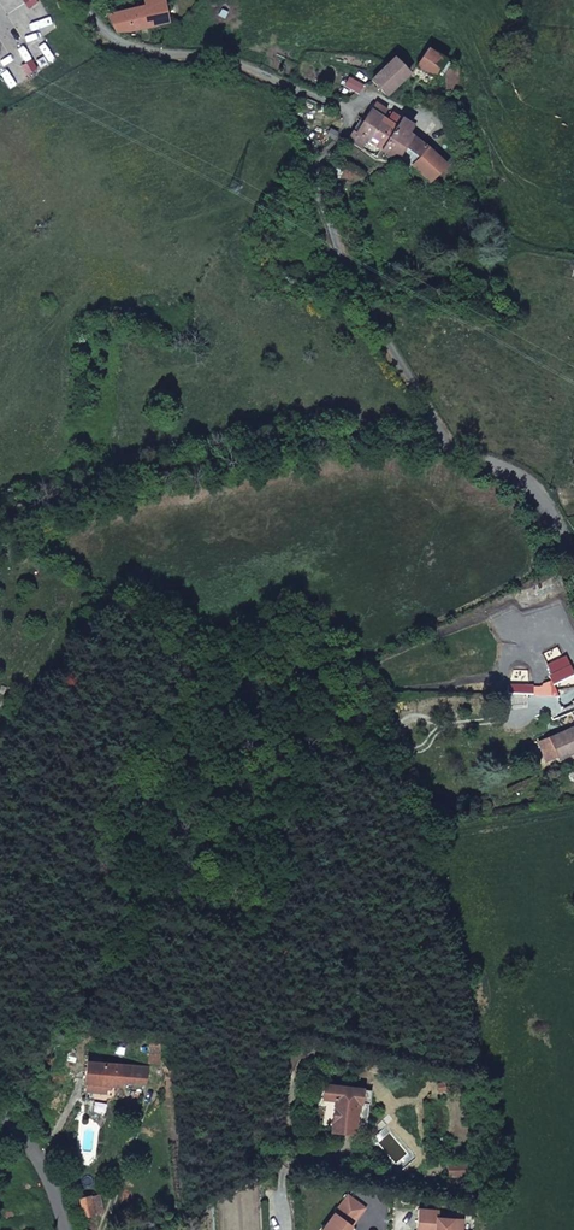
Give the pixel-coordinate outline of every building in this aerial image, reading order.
[(162,0),(146,0),(147,6),(109,16),(116,32),(136,30),(168,22),(162,0)] [(429,49),(417,66),(434,77),(436,74),(443,64),(445,60),(429,49)] [(396,57),(373,80),(387,95),(410,72),(396,57)] [(447,66),(443,64),(436,74),(447,74),(447,66)] [(457,67),(447,66),(447,74),(449,94),(460,93),(457,67)] [(349,76),(345,84),(359,93),(364,84),(349,76)] [(367,141),(388,110),(377,103),(357,132),(354,130),(349,139),(363,148),(367,141)] [(377,155),(381,149),(397,126),(390,120),(395,114),(388,110),(367,141),(376,147),(373,152),(377,155)] [(390,120),(397,126),(402,119),(395,114),(390,120)] [(397,126),(381,149),(397,159),(405,147),(419,157),(412,165),(431,182),(447,166),(426,146),(409,133),(413,126),(402,119),(397,126)] [(327,136),(334,139),(338,132),(330,129),(327,136)] [(334,179),(329,180),(330,186),(334,198),(342,196),(339,185),(335,186),(334,179)] [(446,272),(436,270),(434,276),(445,279),(446,272)] [(224,448),(233,446),(232,439),(223,440),(224,448)] [(549,675),(550,674),(541,654),(533,658),(542,678),(549,675)] [(572,674),(564,656),(548,664),(552,673),(550,674),(549,675),(553,684),(572,674)] [(491,684),(491,693),(541,694),(541,686),(491,684)] [(573,751),(573,726),(550,737),(557,753),(559,758),(573,751)] [(550,737),(538,742),(544,758),(557,753),(550,737)] [(87,1082),(110,1084),(121,1086),(122,1081),(123,1065),(94,1062),(94,1055),(88,1054),(85,1082),(87,1082)] [(123,1065),(122,1081),(129,1081),(131,1066),(123,1065)] [(147,1068),(131,1066),(129,1081),(145,1083),(147,1068)] [(87,1082),(86,1090),(105,1093),(106,1089),(110,1089),(110,1084),(87,1082)] [(357,1101),(359,1088),(326,1083),(325,1098),(334,1100),(331,1128),(341,1129),(341,1132),(353,1133),(357,1101)] [(357,1101),(369,1103),(371,1089),(359,1088),(357,1101)] [(460,1163),(442,1164),(442,1175),(460,1174),(460,1163)] [(347,1195),(321,1229),(347,1229),(350,1226),(364,1208),(347,1195)] [(102,1197),(81,1200),(83,1217),(105,1215),(102,1197)] [(462,1219),(436,1218),(437,1210),(418,1209),(416,1229),(461,1229),(462,1219)]
